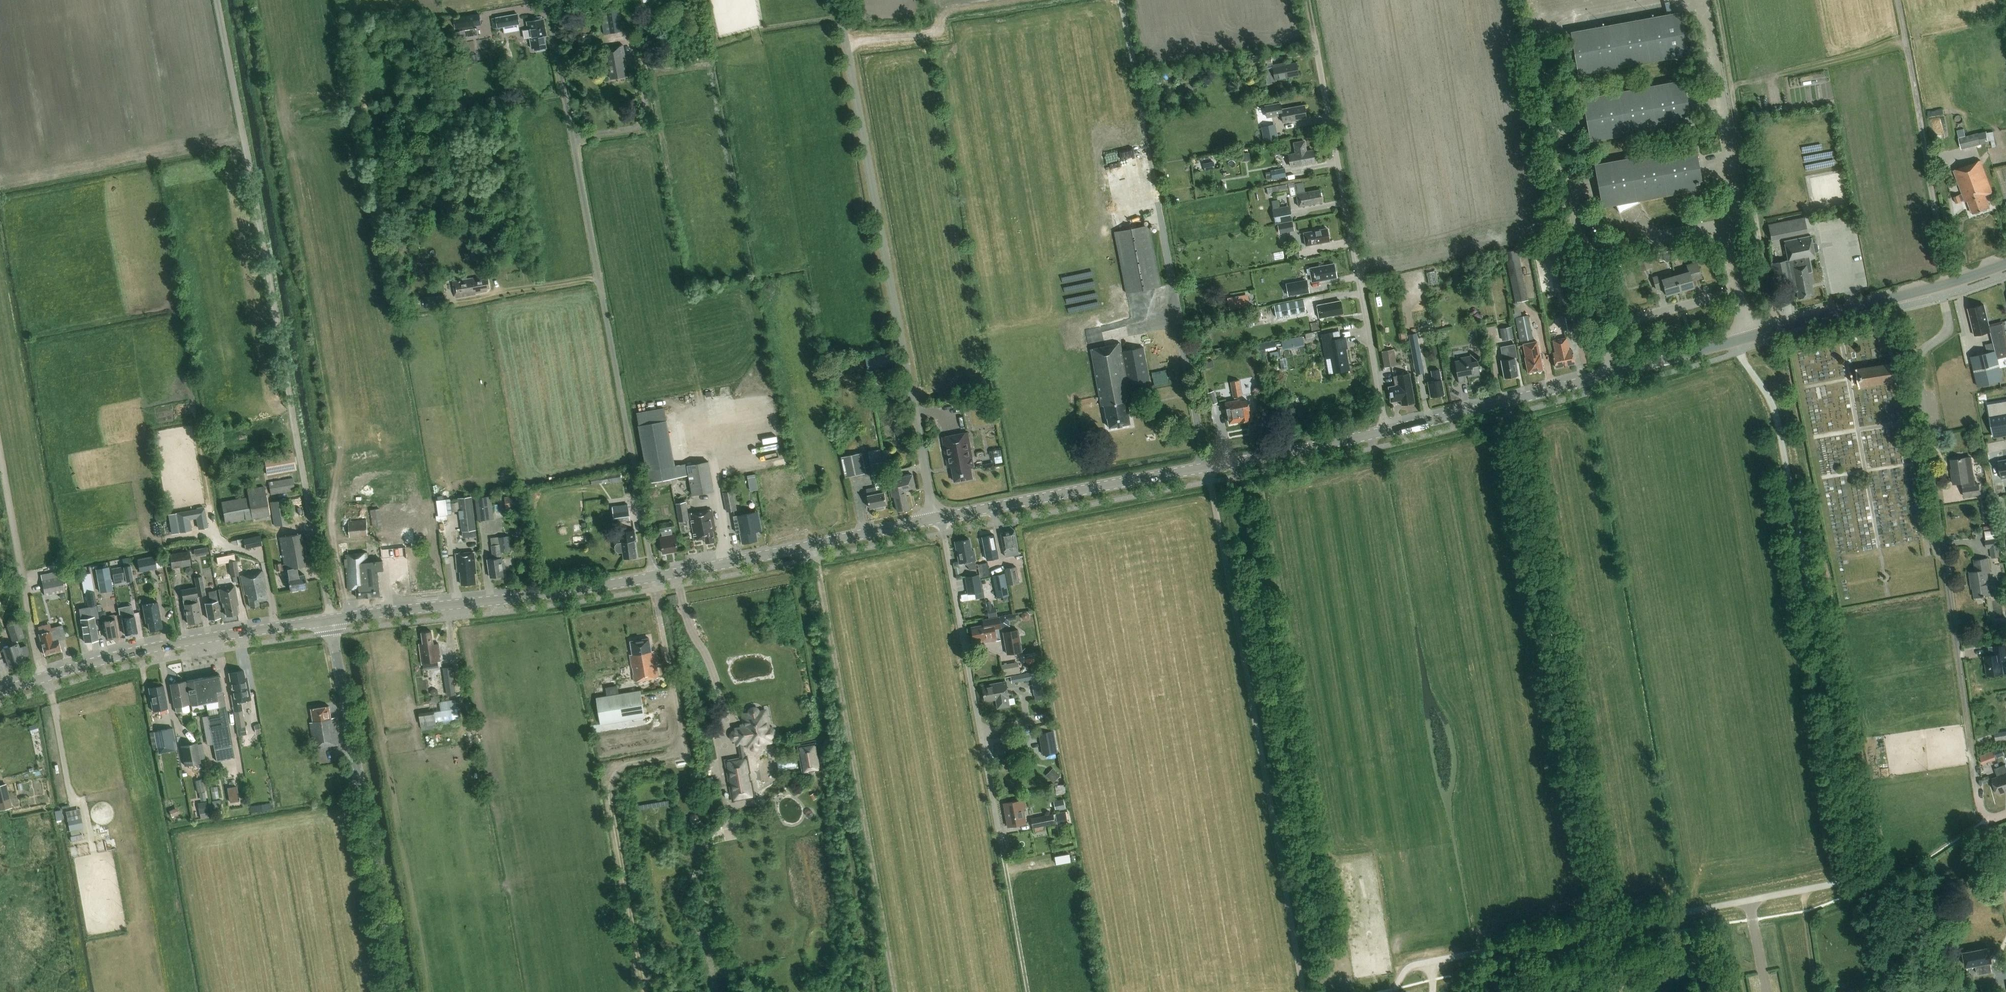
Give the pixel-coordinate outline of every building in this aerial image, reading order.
[(620,32),(617,10),(600,13),(603,34),(620,32)] [(1680,12),(1570,31),(1578,74),(1688,55),(1680,12)] [(454,18),(456,29),(481,24),(479,14),(454,18)] [(518,14),(492,18),(494,29),(520,25),(518,14)] [(536,51),(545,49),(545,47),(546,47),(544,35),(547,35),(544,19),(542,19),(541,16),(533,17),(534,21),(527,22),(528,29),(523,30),(524,38),(530,37),(532,48),(534,47),(534,49),(536,49),(536,51)] [(592,25),(590,17),(580,19),(582,30),(591,28),(591,25),(592,25)] [(625,69),(627,69),(623,46),(603,50),(605,61),(606,61),(607,68),(609,68),(611,80),(627,77),(625,69)] [(1266,64),(1267,67),(1263,68),(1267,85),(1277,83),(1276,79),(1298,75),(1296,62),(1273,67),(1270,55),(1251,58),(1253,66),(1266,64)] [(1683,79),(1582,98),(1590,140),(1691,122),(1683,79)] [(466,94),(454,105),(461,113),(473,103),(466,94)] [(1304,105),(1281,109),(1280,102),(1264,105),(1266,117),(1281,114),(1283,122),(1306,118),(1304,105)] [(1261,126),(1263,141),(1278,138),(1275,124),(1261,126)] [(1961,149),(1981,144),(1981,142),(1987,141),(1985,133),(1978,134),(1978,133),(1966,136),(1964,129),(1957,130),(1959,138),(1958,138),(1961,149)] [(1289,154),(1291,167),(1315,162),(1312,149),(1306,151),(1304,141),(1294,143),(1296,153),(1289,154)] [(1695,145),(1594,164),(1602,207),(1703,188),(1695,145)] [(1241,153),(1242,161),(1250,160),(1249,152),(1241,153)] [(1985,195),(1993,192),(1981,160),(1954,170),(1963,195),(1960,196),(1959,194),(1953,197),(1956,203),(1962,201),(1964,200),(1965,202),(1968,201),(1973,214),(1990,207),(1985,195)] [(1284,168),(1267,171),(1268,177),(1271,177),(1272,179),(1285,176),(1284,168)] [(1287,184),(1266,188),(1268,195),(1289,190),(1287,184)] [(1299,206),(1322,202),(1320,189),(1296,194),(1299,206)] [(1289,206),(1272,209),(1275,224),(1292,221),(1289,206)] [(1807,232),(1804,217),(1769,225),(1772,239),(1807,232)] [(1292,222),(1285,223),(1286,232),(1294,230),(1292,222)] [(1114,232),(1125,293),(1160,286),(1149,225),(1114,232)] [(1306,245),(1329,241),(1327,228),(1303,233),(1306,245)] [(1815,258),(1814,252),(1817,252),(1818,250),(1817,243),(1815,242),(1812,243),(1811,236),(1784,241),(1784,242),(1788,260),(1772,263),(1775,281),(1788,278),(1789,283),(1792,283),(1793,291),(1796,290),(1798,299),(1814,296),(1811,285),(1814,284),(1811,272),(1812,272),(1810,259),(1815,258)] [(1286,250),(1288,259),(1300,257),(1298,247),(1286,250)] [(1528,300),(1517,249),(1504,252),(1515,302),(1528,300)] [(1699,262),(1706,260),(1703,250),(1696,252),(1699,262)] [(1647,255),(1636,258),(1640,271),(1651,267),(1647,255)] [(1689,271),(1675,275),(1680,291),(1694,287),(1692,280),(1701,278),(1697,262),(1687,265),(1689,271)] [(1307,274),(1311,273),(1312,281),(1336,277),(1333,264),(1306,269),(1307,274)] [(1551,275),(1554,291),(1567,289),(1563,273),(1551,275)] [(1666,295),(1680,291),(1675,275),(1662,279),(1661,275),(1652,277),(1656,290),(1664,287),(1666,295)] [(486,288),(489,288),(488,278),(482,279),(482,278),(473,279),(473,278),(453,281),(456,298),(465,296),(464,296),(476,294),(476,292),(486,291),(486,288)] [(1309,291),(1307,282),(1293,285),(1295,294),(1309,291)] [(1231,308),(1251,305),(1249,292),(1229,296),(1231,308)] [(446,304),(445,295),(425,297),(426,307),(446,304)] [(1274,305),(1276,317),(1306,311),(1303,299),(1274,305)] [(1319,317),(1342,313),(1340,301),(1317,305),(1319,317)] [(1984,305),(1968,309),(1975,335),(1990,331),(1995,351),(1971,357),(1978,386),(2003,380),(1998,359),(2005,357),(2005,334),(2003,322),(1989,325),(1984,305)] [(1573,328),(1569,310),(1561,312),(1562,316),(1559,317),(1562,330),(1573,328)] [(1515,317),(1520,341),(1532,339),(1528,315),(1515,317)] [(1500,328),(1502,340),(1511,339),(1509,327),(1500,328)] [(1319,329),(1307,333),(1309,338),(1320,335),(1319,329)] [(1334,373),(1349,370),(1345,349),(1347,348),(1345,337),(1340,338),(1338,331),(1321,334),(1326,358),(1331,357),(1334,373)] [(1424,372),(1417,333),(1408,334),(1416,374),(1424,372)] [(1302,336),(1281,340),(1283,348),(1304,344),(1302,336)] [(1571,349),(1569,350),(1566,338),(1555,341),(1557,352),(1553,353),(1556,367),(1574,363),(1571,349)] [(1522,344),(1525,357),(1524,357),(1528,372),(1537,370),(1538,372),(1541,371),(1541,370),(1543,369),(1537,341),(1522,344)] [(1127,384),(1149,380),(1143,347),(1121,351),(1120,344),(1091,349),(1101,406),(1104,406),(1106,418),(1107,418),(1109,428),(1130,424),(1128,414),(1129,414),(1127,401),(1130,400),(1127,384)] [(1502,347),(1504,359),(1502,360),(1501,360),(1505,379),(1505,380),(1508,379),(1509,377),(1516,376),(1518,376),(1514,358),(1518,358),(1516,344),(1502,347)] [(1381,350),(1384,366),(1396,364),(1393,348),(1381,350)] [(1467,376),(1479,374),(1477,361),(1471,362),(1470,356),(1460,358),(1460,360),(1454,361),(1458,382),(1465,381),(1464,375),(1467,374),(1467,376)] [(867,369),(878,367),(876,359),(866,360),(867,369)] [(1860,387),(1897,381),(1894,362),(1856,369),(1857,374),(1852,374),(1853,383),(1859,382),(1860,387)] [(1444,395),(1439,373),(1439,369),(1431,371),(1433,381),(1428,382),(1431,397),(1444,395)] [(1393,376),(1395,386),(1388,387),(1391,401),(1401,399),(1402,404),(1414,402),(1409,373),(1393,376)] [(1233,397),(1242,396),(1239,380),(1230,381),(1233,397)] [(1211,405),(1218,403),(1213,391),(1207,393),(1211,405)] [(1229,422),(1241,420),(1244,421),(1246,420),(1248,419),(1249,419),(1248,410),(1249,409),(1247,400),(1239,402),(1239,400),(1225,402),(1226,408),(1225,409),(1226,413),(1227,413),(1229,422)] [(1993,434),(2005,432),(2005,401),(2000,402),(2001,412),(1989,414),(1993,434)] [(666,420),(638,425),(648,482),(688,475),(686,463),(675,465),(666,420)] [(941,437),(947,468),(951,467),(954,482),(972,478),(970,468),(974,467),(967,432),(941,437)] [(1919,446),(1913,447),(1915,458),(1921,457),(1919,446)] [(875,510),(884,509),(885,505),(886,505),(883,488),(887,487),(880,449),(868,451),(875,487),(865,489),(869,508),(873,507),(875,510)] [(264,457),(267,475),(296,470),(293,451),(264,457)] [(841,457),(845,477),(865,473),(861,453),(841,457)] [(1964,496),(1980,495),(1979,484),(1968,486),(1968,482),(1970,482),(1966,457),(1951,459),(1953,473),(1952,473),(1953,483),(1963,482),(1964,496)] [(686,465),(692,495),(714,491),(708,461),(686,465)] [(757,472),(748,474),(751,489),(759,488),(757,472)] [(611,481),(621,480),(620,473),(610,474),(611,481)] [(905,491),(915,489),(912,474),(888,480),(892,497),(894,496),(897,510),(909,508),(905,491)] [(590,477),(591,484),(602,482),(601,476),(590,477)] [(295,491),(293,478),(268,482),(271,495),(295,491)] [(225,523),(269,515),(263,486),(247,489),(248,496),(221,501),(225,523)] [(723,492),(726,511),(736,510),(733,490),(723,492)] [(504,497),(506,512),(518,510),(516,495),(504,497)] [(458,498),(462,531),(476,530),(472,496),(458,498)] [(475,498),(478,520),(494,518),(491,496),(475,498)] [(437,499),(441,519),(451,517),(447,497),(437,499)] [(284,499),(270,502),(274,526),(289,523),(284,499)] [(678,522),(689,520),(685,502),(675,504),(678,522)] [(628,505),(612,507),(614,522),(630,520),(628,505)] [(204,507),(176,512),(180,532),(192,530),(190,519),(196,518),(198,529),(208,527),(204,507)] [(382,526),(384,534),(395,532),(394,523),(383,525),(380,508),(370,510),(373,528),(382,526)] [(712,530),(715,530),(711,509),(692,513),(690,514),(695,540),(704,538),(705,543),(715,542),(712,530)] [(756,531),(761,530),(759,520),(755,521),(754,513),(733,517),(736,533),(740,532),(742,543),(757,540),(756,531)] [(368,535),(368,519),(349,519),(350,536),(368,535)] [(659,523),(660,532),(675,530),(673,521),(659,523)] [(637,557),(634,540),(636,540),(634,529),(618,532),(620,542),(617,543),(615,546),(615,550),(618,552),(623,552),(624,559),(637,557)] [(1005,557),(1018,554),(1017,548),(1018,548),(1014,530),(1001,533),(1004,551),(1005,557)] [(290,591),(307,588),(304,574),(297,576),(296,567),(308,565),(303,533),(279,538),(284,564),(281,565),(280,563),(275,564),(276,571),(287,569),(289,577),(287,578),(290,591)] [(663,554),(678,551),(675,534),(660,536),(663,554)] [(260,535),(243,539),(243,538),(237,539),(238,544),(244,543),(245,549),(262,545),(260,535)] [(987,560),(998,557),(994,535),(982,537),(987,560)] [(502,559),(501,552),(511,550),(509,536),(499,537),(500,544),(491,546),(493,559),(487,560),(490,577),(504,575),(504,574),(506,573),(504,559),(502,559)] [(1990,548),(1992,558),(1999,556),(1996,538),(1985,540),(1986,548),(1990,548)] [(959,564),(967,562),(969,570),(977,568),(975,560),(976,560),(973,550),(971,550),(969,539),(955,542),(959,564)] [(378,571),(384,570),(383,561),(367,562),(367,553),(348,554),(346,543),(337,544),(339,556),(345,555),(346,559),(344,559),(345,567),(346,567),(348,590),(356,589),(357,598),(380,596),(378,571)] [(170,554),(172,568),(191,565),(189,551),(170,554)] [(475,573),(476,573),(474,552),(456,553),(457,571),(460,571),(461,585),(476,583),(475,573)] [(315,553),(307,555),(309,565),(317,563),(315,553)] [(152,555),(137,558),(140,571),(156,568),(154,557),(152,557),(152,555)] [(1975,597),(1990,595),(1987,573),(1990,573),(1988,558),(1974,560),(1976,571),(1969,572),(1971,582),(1972,582),(1975,597)] [(228,561),(231,576),(238,575),(236,560),(228,561)] [(114,563),(117,578),(125,576),(126,581),(133,579),(130,565),(129,565),(128,561),(114,563)] [(977,564),(980,579),(990,577),(987,562),(977,564)] [(59,571),(41,575),(45,595),(65,592),(62,577),(67,576),(65,563),(58,564),(59,571)] [(108,566),(96,569),(100,592),(113,589),(108,566)] [(1016,567),(1004,569),(1007,585),(1019,582),(1016,567)] [(1007,585),(1004,569),(1005,573),(992,576),(996,598),(1009,595),(1007,585)] [(258,601),(267,600),(265,590),(266,589),(262,571),(241,576),(245,595),(247,595),(250,608),(259,606),(258,601)] [(984,597),(984,595),(983,591),(982,591),(979,575),(964,577),(967,594),(968,600),(984,597)] [(198,596),(205,595),(202,576),(194,578),(198,596)] [(236,605),(238,605),(235,586),(219,589),(221,602),(222,602),(223,608),(225,608),(226,616),(238,614),(236,605)] [(181,590),(183,599),(185,609),(184,609),(185,615),(186,614),(188,624),(201,621),(196,598),(198,598),(196,588),(181,590)] [(94,590),(85,592),(87,607),(97,605),(94,590)] [(220,617),(216,594),(215,590),(208,592),(210,603),(205,604),(208,619),(220,617)] [(988,600),(990,616),(997,615),(995,600),(988,600)] [(162,629),(157,602),(142,605),(146,623),(148,622),(149,631),(162,629)] [(133,611),(131,605),(118,608),(119,614),(121,614),(122,620),(122,622),(123,624),(125,635),(137,632),(133,611)] [(8,613),(10,621),(18,618),(16,610),(8,613)] [(106,638),(118,636),(114,615),(102,617),(103,623),(102,625),(103,628),(104,629),(106,638)] [(85,642),(98,640),(94,617),(80,619),(85,642)] [(983,620),(984,625),(971,627),(974,641),(983,639),(984,642),(996,640),(994,629),(1001,628),(999,617),(983,620)] [(19,620),(6,624),(12,641),(25,637),(19,620)] [(58,640),(66,638),(62,625),(55,627),(56,629),(39,634),(42,643),(41,643),(45,655),(61,651),(58,640)] [(1002,632),(1006,654),(1022,652),(1018,629),(1002,632)] [(422,664),(441,661),(438,643),(433,644),(431,631),(422,633),(423,643),(419,644),(422,664)] [(634,682),(658,677),(654,651),(651,651),(649,638),(630,642),(632,654),(629,655),(632,668),(634,675),(633,675),(634,682)] [(15,664),(24,661),(22,657),(27,656),(28,654),(28,652),(26,646),(19,648),(18,644),(3,649),(9,666),(11,666),(14,665),(15,664)] [(2003,673),(2002,661),(2005,660),(2005,644),(1993,646),(1994,654),(1984,656),(1987,676),(2003,673)] [(1019,660),(1003,664),(1005,675),(1021,671),(1019,660)] [(1031,679),(1035,701),(1046,699),(1040,665),(1032,666),(1033,671),(1010,676),(1011,683),(1031,679)] [(443,668),(447,695),(456,694),(452,667),(443,668)] [(232,703),(239,702),(248,700),(249,698),(250,697),(249,693),(249,692),(247,681),(245,682),(243,670),(229,673),(232,691),(230,692),(232,703)] [(235,758),(233,746),(220,677),(222,677),(221,674),(186,681),(191,705),(206,703),(216,761),(235,758)] [(174,707),(175,706),(176,712),(182,711),(185,713),(188,712),(189,710),(188,704),(189,704),(185,681),(170,684),(174,707)] [(1009,706),(1008,698),(1009,698),(1006,681),(982,686),(985,701),(996,699),(997,708),(1009,706)] [(153,711),(168,708),(163,685),(149,688),(153,711)] [(606,688),(607,696),(596,698),(601,724),(645,717),(640,690),(618,694),(617,686),(606,688)] [(436,724),(436,725),(458,722),(455,701),(432,704),(433,711),(419,713),(421,726),(436,724)] [(314,748),(339,744),(335,718),(331,719),(329,707),(328,707),(313,709),(311,709),(313,722),(310,723),(314,748)] [(749,746),(750,748),(752,750),(754,751),(757,750),(759,748),(759,746),(759,744),(771,742),(770,738),(773,737),(774,735),(774,732),(773,730),(771,728),(768,728),(765,710),(759,712),(758,709),(755,708),(753,707),(750,709),(749,711),(749,713),(742,715),(744,725),(740,726),(740,728),(736,728),(736,731),(733,731),(731,733),(730,736),(731,738),(733,740),(736,740),(737,745),(738,744),(740,758),(726,761),(733,800),(753,796),(746,757),(745,757),(742,744),(747,743),(748,746),(749,746)] [(234,712),(238,736),(247,734),(242,711),(234,712)] [(39,731),(37,724),(29,726),(31,733),(39,731)] [(176,743),(173,727),(149,732),(153,748),(176,743)] [(1057,752),(1053,729),(1038,731),(1042,755),(1057,752)] [(1995,733),(1996,742),(2005,740),(2005,731),(1995,733)] [(181,745),(184,766),(200,763),(200,759),(197,744),(197,743),(181,745)] [(821,770),(816,743),(798,746),(803,773),(821,770)] [(1995,749),(1982,754),(1985,763),(1999,758),(1995,749)] [(2000,767),(1994,768),(1997,777),(1992,779),(1998,794),(2005,791),(2005,783),(2000,767)] [(1060,776),(1052,768),(1045,775),(1053,783),(1060,776)] [(203,791),(206,790),(204,779),(195,780),(197,792),(203,791)] [(0,785),(0,810),(12,807),(6,783),(0,785)] [(236,786),(227,788),(230,802),(239,801),(236,786)] [(215,809),(223,807),(221,798),(212,800),(215,809)] [(1065,809),(1063,799),(1053,801),(1055,811),(1065,809)] [(1023,809),(1026,808),(1025,800),(1003,803),(1007,826),(1026,823),(1023,809)] [(206,801),(197,803),(199,814),(208,812),(206,801)] [(177,807),(169,811),(172,818),(180,815),(177,807)] [(67,812),(69,827),(82,825),(79,810),(67,812)] [(1064,822),(1062,812),(1030,818),(1032,828),(1034,828),(1035,832),(1044,830),(1044,826),(1064,822)] [(728,829),(730,840),(739,838),(737,828),(728,829)] [(1967,966),(1976,965),(1977,973),(1978,974),(1991,972),(1990,962),(1991,962),(1989,948),(1964,953),(1967,966)]
